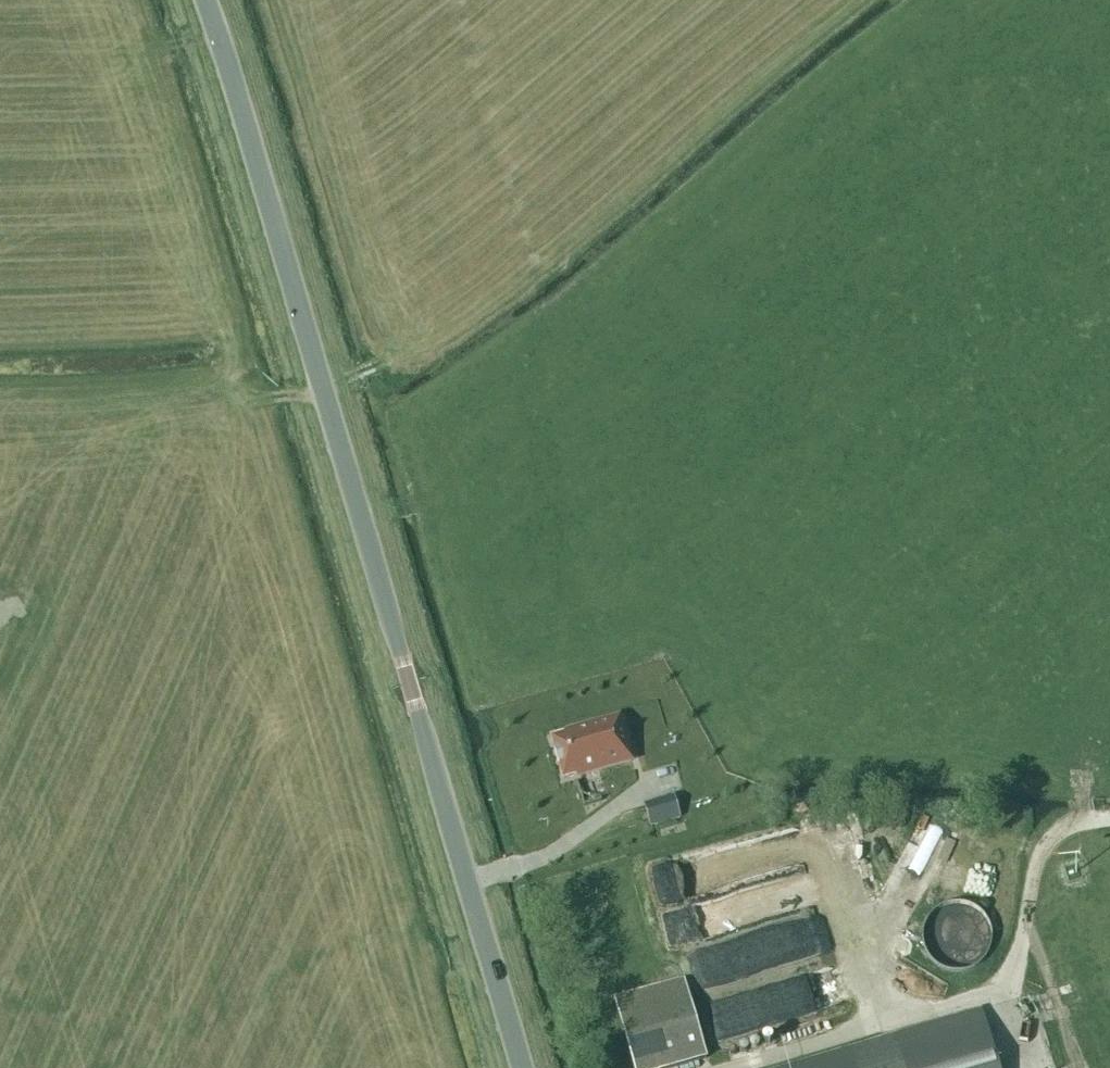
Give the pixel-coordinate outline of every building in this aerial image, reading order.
[(565,734),(551,739),(563,780),(577,776),(577,777),(632,761),(620,718),(565,733),(565,734)] [(674,797),(645,805),(651,826),(680,818),(674,797)] [(661,894),(671,893),(667,863),(656,864),(661,894)] [(947,945),(978,961),(997,924),(966,908),(947,945)] [(757,981),(759,1019),(781,1019),(780,980),(757,981)] [(616,999),(634,1067),(673,1067),(706,1060),(686,981),(616,999)] [(982,1010),(784,1067),(999,1067),(982,1010)]
